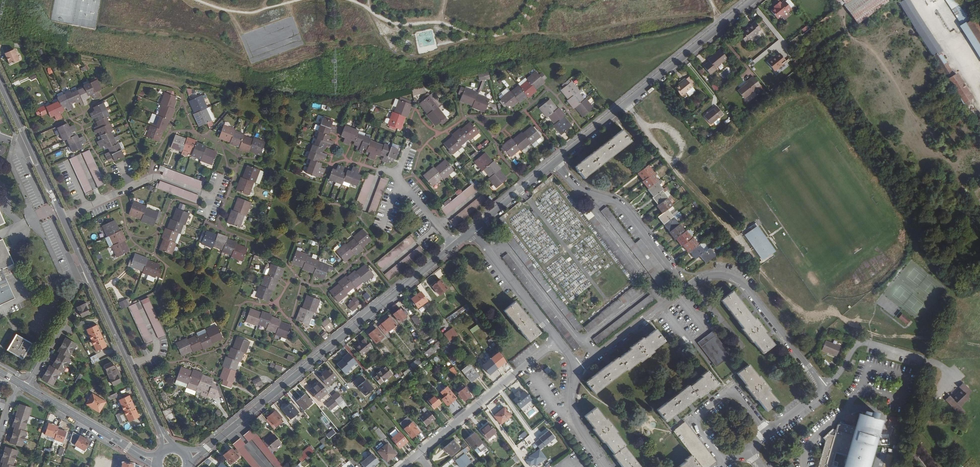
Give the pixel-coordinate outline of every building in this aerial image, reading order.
[(792,7),(787,1),(786,0),(785,0),(782,2),(781,1),(777,3),(778,5),(776,7),(772,10),(778,18),(782,15),(785,19),(792,14),(790,11),(793,9),(792,7)] [(844,4),(857,19),(883,0),(850,0),(846,3),(846,2),(844,4)] [(927,46),(936,40),(910,0),(905,0),(900,3),(927,46)] [(961,0),(955,0),(952,2),(966,23),(973,19),(972,17),(961,0)] [(970,14),(977,9),(972,0),(961,0),(970,14)] [(829,16),(819,23),(822,27),(831,19),(829,16)] [(976,16),(973,19),(966,23),(960,27),(957,29),(960,33),(979,21),(976,16)] [(743,33),(748,39),(749,40),(758,33),(757,32),(761,29),(755,21),(742,32),(743,33)] [(979,21),(963,31),(979,59),(979,22),(979,21)] [(745,42),(748,39),(743,33),(740,36),(745,42)] [(976,108),(969,97),(971,96),(957,73),(955,74),(941,52),(943,51),(936,40),(927,46),(979,129),(979,114),(976,108)] [(15,49),(5,54),(10,64),(20,60),(15,49)] [(727,57),(721,49),(709,59),(710,61),(704,65),(711,74),(717,69),(715,67),(727,57)] [(774,59),(773,57),(768,61),(775,70),(787,60),(781,52),(777,55),(778,56),(774,59)] [(489,78),(488,72),(477,75),(479,80),(489,78)] [(535,72),(526,80),(527,81),(534,90),(541,84),(540,83),(543,81),(535,72)] [(685,79),(691,86),(694,84),(689,77),(685,79)] [(760,85),(754,77),(751,79),(749,78),(746,80),(747,81),(737,89),(744,98),(760,85)] [(517,85),(518,86),(519,88),(527,81),(526,80),(525,79),(517,85)] [(692,87),(691,86),(685,79),(684,79),(682,81),(682,82),(679,85),(675,88),(680,96),(686,92),(692,87)] [(97,80),(90,83),(97,97),(99,96),(97,91),(101,89),(97,80)] [(527,81),(519,88),(525,95),(527,96),(529,94),(530,96),(535,91),(534,90),(527,81)] [(563,93),(569,100),(577,92),(579,91),(571,82),(562,89),(561,90),(563,93)] [(97,97),(90,83),(84,86),(85,88),(88,95),(92,93),(94,98),(97,97)] [(518,86),(510,93),(517,102),(518,103),(524,99),(523,98),(525,95),(519,88),(518,86)] [(950,101),(954,98),(946,86),(940,90),(942,92),(922,106),(925,110),(946,96),(950,101)] [(423,87),(411,90),(413,96),(425,93),(423,87)] [(695,91),(692,87),(686,92),(689,96),(695,91)] [(88,95),(85,88),(78,91),(84,103),(85,105),(87,103),(85,98),(88,97),(88,95)] [(747,102),(761,93),(759,89),(744,98),(747,102)] [(459,102),(472,107),(476,96),(477,94),(464,90),(464,91),(460,90),(458,96),(461,97),(459,102)] [(84,103),(78,91),(72,93),(75,101),(76,103),(79,101),(81,104),(84,103)] [(75,101),(72,93),(70,92),(64,95),(71,109),(73,108),(71,103),(75,101)] [(162,104),(173,108),(176,100),(175,99),(176,96),(165,92),(161,104),(162,104)] [(500,99),(501,101),(503,103),(500,105),(503,109),(506,107),(507,109),(510,107),(517,102),(510,93),(509,92),(500,99)] [(567,101),(572,106),(573,105),(575,107),(576,106),(584,100),(577,92),(569,100),(567,101)] [(71,109),(64,95),(57,98),(59,101),(62,107),(66,105),(68,110),(71,109)] [(202,96),(191,101),(192,104),(191,105),(195,114),(206,109),(207,108),(202,96)] [(429,96),(421,103),(422,105),(421,106),(428,115),(436,107),(438,106),(429,96)] [(471,108),(481,112),(482,110),(484,111),(489,101),(476,96),(472,107),(471,108)] [(409,107),(410,104),(411,102),(400,98),(394,113),(405,117),(406,118),(410,108),(409,107)] [(578,109),(577,110),(583,117),(593,109),(585,99),(584,100),(576,106),(578,109)] [(547,117),(548,116),(556,110),(554,108),(555,107),(549,100),(539,108),(547,117)] [(62,107),(59,101),(53,104),(59,118),(62,117),(60,112),(63,110),(61,107),(62,107)] [(91,113),(92,116),(106,109),(103,103),(94,107),(95,111),(91,113)] [(59,118),(53,104),(46,107),(45,106),(35,110),(37,114),(41,113),(42,115),(48,112),(50,116),(54,115),(56,120),(59,118)] [(167,119),(169,119),(170,117),(171,117),(175,109),(173,108),(162,104),(158,115),(167,119)] [(964,118),(956,105),(953,108),(961,120),(964,118)] [(445,118),(436,107),(428,115),(426,116),(433,124),(435,123),(436,125),(445,118)] [(723,115),(717,107),(704,116),(711,125),(723,115)] [(209,108),(207,108),(206,109),(211,121),(214,120),(209,108)] [(98,116),(100,120),(106,117),(109,116),(106,109),(92,116),(93,119),(98,116)] [(206,109),(195,114),(194,115),(198,124),(199,124),(201,126),(211,121),(206,109)] [(555,124),(563,117),(565,116),(560,110),(559,112),(557,109),(556,110),(548,116),(555,124)] [(405,117),(394,113),(393,112),(388,125),(390,126),(389,128),(394,130),(395,128),(399,129),(400,126),(401,127),(405,117)] [(165,131),(168,122),(166,122),(167,119),(158,115),(158,116),(156,115),(152,126),(163,130),(165,131)] [(95,127),(96,130),(109,124),(106,117),(100,120),(96,122),(98,125),(95,127)] [(568,125),(569,124),(563,117),(555,124),(553,125),(561,135),(570,127),(568,125)] [(323,118),(320,125),(335,131),(336,127),(331,126),(332,122),(323,118)] [(58,127),(61,134),(75,127),(74,124),(69,127),(67,123),(58,127)] [(101,131),(103,135),(110,131),(112,130),(109,124),(96,130),(95,130),(96,133),(101,131)] [(478,133),(471,124),(469,126),(468,125),(461,130),(468,139),(469,140),(478,133)] [(318,131),(319,132),(327,135),(329,131),(334,133),(335,131),(320,125),(318,131)] [(159,141),(163,130),(152,126),(151,126),(146,137),(159,141)] [(230,143),(235,132),(234,132),(235,130),(224,126),(219,136),(223,138),(222,139),(230,143)] [(346,143),(351,129),(345,126),(341,136),(345,137),(343,143),(346,143)] [(64,140),(67,139),(73,136),(71,133),(76,130),(75,127),(61,134),(64,140)] [(540,136),(533,128),(531,130),(529,129),(523,134),(530,143),(531,144),(540,136)] [(357,134),(358,131),(351,129),(346,143),(349,144),(351,139),(354,141),(357,134)] [(460,146),(468,139),(461,130),(460,129),(454,133),(455,135),(453,137),(454,138),(460,146)] [(622,130),(588,157),(598,168),(632,142),(622,130)] [(98,141),(99,144),(113,138),(110,131),(103,135),(101,136),(102,139),(98,141)] [(240,146),(243,137),(244,135),(235,132),(230,143),(229,144),(236,146),(237,145),(240,146)] [(319,132),(317,139),(330,144),(331,144),(333,141),(328,140),(329,136),(327,135),(319,132)] [(521,151),(530,143),(523,134),(521,133),(515,138),(516,140),(513,142),(519,149),(521,151)] [(359,150),(363,137),(357,134),(354,141),(353,144),(357,145),(356,149),(359,150)] [(73,136),(67,139),(70,145),(84,139),(83,136),(78,138),(77,135),(73,136)] [(182,151),(183,150),(186,139),(178,136),(178,138),(175,137),(170,147),(182,151)] [(249,151),(253,140),(244,137),(243,137),(240,146),(239,148),(242,149),(242,150),(248,153),(249,151)] [(370,139),(363,137),(359,150),(358,152),(361,153),(363,148),(367,149),(370,141),(370,139)] [(113,138),(99,144),(100,147),(105,145),(107,148),(109,148),(116,144),(113,138)] [(192,154),(196,144),(195,144),(196,143),(193,142),(194,140),(187,138),(187,139),(186,139),(183,150),(192,154)] [(464,150),(460,146),(454,138),(451,140),(450,139),(444,144),(452,155),(457,150),(460,154),(464,150)] [(84,139),(70,145),(73,152),(82,148),(81,144),(85,142),(84,139)] [(258,153),(261,154),(265,143),(253,139),(253,141),(253,140),(249,151),(257,155),(258,153)] [(317,139),(314,145),(322,149),(324,149),(325,146),(329,147),(330,144),(317,139)] [(376,144),(370,141),(367,149),(366,151),(370,152),(368,157),(371,158),(376,144)] [(513,142),(512,141),(510,143),(509,141),(502,147),(503,148),(501,149),(505,155),(507,154),(510,157),(519,149),(513,142)] [(116,144),(109,148),(110,151),(105,153),(107,157),(121,149),(118,143),(116,144)] [(206,147),(199,144),(199,146),(196,144),(192,154),(191,155),(201,159),(205,148),(206,147)] [(383,147),(376,144),(371,158),(374,160),(376,155),(379,156),(380,154),(383,147)] [(312,145),(310,152),(325,157),(326,154),(321,152),(322,149),(314,145),(314,146),(312,145)] [(384,145),(383,147),(380,154),(384,156),(382,160),(385,161),(390,147),(384,145)] [(397,150),(390,147),(385,161),(388,163),(388,161),(390,158),(393,159),(397,150)] [(213,151),(205,148),(201,159),(200,160),(212,165),(216,154),(213,153),(213,151)] [(121,149),(107,157),(108,159),(113,157),(115,161),(124,156),(121,149)] [(103,181),(102,177),(100,174),(99,171),(97,167),(96,163),(94,160),(93,157),(91,153),(89,150),(82,153),(84,157),(85,160),(87,163),(89,167),(90,170),(92,174),(93,177),(95,180),(96,184),(98,187),(105,184),(103,181)] [(307,158),(311,160),(317,162),(319,158),(324,160),(325,157),(310,152),(307,158)] [(482,171),(483,170),(491,163),(489,161),(490,160),(485,153),(474,162),(482,171)] [(74,169),(75,172),(77,175),(79,180),(80,183),(82,187),(83,189),(86,195),(90,193),(89,191),(92,190),(90,186),(89,183),(87,180),(86,177),(84,172),(83,169),(81,165),(80,162),(78,159),(76,155),(69,159),(71,162),(72,166),(74,169)] [(598,168),(588,157),(575,168),(584,179),(598,168)] [(311,160),(308,167),(323,172),(324,169),(320,167),(321,164),(317,162),(311,160)] [(456,174),(446,162),(444,164),(443,162),(435,169),(442,178),(443,179),(449,175),(451,178),(456,174)] [(483,170),(489,178),(499,171),(499,170),(500,169),(496,164),(494,165),(492,162),(491,164),(491,163),(483,170)] [(246,169),(242,179),(253,183),(253,182),(255,183),(259,170),(249,166),(247,169),(246,169)] [(335,182),(341,167),(338,166),(336,171),(332,170),(329,179),(335,182)] [(640,177),(644,181),(653,175),(654,174),(648,166),(639,173),(641,175),(640,177)] [(316,177),(316,176),(317,173),(320,174),(322,175),(323,172),(308,167),(306,173),(316,177)] [(343,181),(346,175),(342,173),(344,168),(341,167),(335,182),(342,184),(343,181)] [(347,171),(346,175),(343,181),(350,183),(356,168),(353,167),(351,172),(347,171)] [(163,172),(163,174),(162,175),(201,190),(204,183),(165,168),(163,172)] [(359,169),(356,168),(350,183),(357,186),(360,176),(357,175),(359,169)] [(432,186),(442,178),(435,169),(434,169),(433,168),(426,174),(427,176),(424,178),(432,186)] [(496,188),(505,181),(503,178),(504,177),(499,171),(489,178),(488,179),(496,188)] [(362,211),(375,176),(367,173),(354,208),(362,211)] [(646,185),(649,190),(659,182),(653,175),(644,181),(647,184),(646,185)] [(367,214),(375,216),(389,179),(384,177),(384,179),(381,178),(367,214)] [(241,178),(237,188),(238,189),(238,191),(248,195),(253,183),(242,179),(241,178)] [(160,181),(159,182),(159,184),(157,188),(196,203),(199,196),(160,181)] [(650,193),(654,198),(664,190),(660,186),(663,184),(661,181),(659,182),(649,190),(651,192),(650,193)] [(445,216),(478,190),(473,184),(444,207),(441,203),(437,206),(441,210),(439,211),(442,215),(443,214),(445,216)] [(656,202),(658,206),(667,199),(668,198),(665,194),(667,191),(665,189),(664,190),(654,198),(656,201),(656,202)] [(487,201),(482,195),(450,221),(455,227),(487,201)] [(233,211),(244,215),(246,216),(250,203),(240,199),(238,202),(237,202),(233,211)] [(660,210),(663,214),(668,210),(673,206),(667,199),(658,206),(660,209),(660,210)] [(129,214),(141,219),(145,209),(146,207),(133,202),(129,214)] [(666,283),(660,276),(635,244),(607,207),(602,211),(637,257),(661,287),(666,283)] [(588,208),(582,212),(637,283),(643,279),(588,208)] [(141,221),(150,224),(151,223),(154,224),(158,213),(145,209),(141,219),(141,221)] [(177,209),(172,220),(183,224),(184,225),(189,214),(177,209)] [(244,215),(233,211),(232,210),(228,220),(230,221),(229,224),(239,228),(244,215)] [(662,221),(665,224),(673,217),(668,210),(663,214),(658,218),(661,222),(662,221)] [(669,232),(670,231),(679,224),(673,217),(665,224),(666,226),(665,228),(669,232)] [(109,236),(119,232),(114,220),(102,225),(107,237),(109,236)] [(170,226),(169,230),(178,233),(179,234),(183,224),(172,220),(171,220),(168,226),(170,226)] [(675,240),(677,238),(685,232),(679,224),(670,231),(672,234),(671,235),(675,240)] [(768,239),(766,237),(758,225),(754,228),(751,224),(740,232),(762,264),(774,256),(772,253),(776,250),(768,239)] [(166,232),(164,231),(162,238),(164,239),(174,243),(178,233),(169,230),(167,229),(166,232)] [(119,232),(109,236),(113,245),(124,241),(125,240),(121,230),(119,232)] [(354,239),(360,247),(363,244),(364,246),(371,240),(362,230),(353,238),(354,239)] [(684,245),(692,239),(691,238),(687,232),(686,231),(685,232),(677,238),(680,242),(679,243),(682,247),(684,245)] [(213,247),(217,236),(206,232),(201,244),(212,248),(213,247)] [(374,265),(380,271),(414,242),(413,239),(414,238),(411,234),(374,265)] [(217,236),(213,247),(223,250),(226,241),(227,240),(223,239),(224,237),(218,235),(217,236)] [(584,327),(512,236),(507,241),(578,332),(584,327)] [(691,251),(699,246),(693,238),(692,239),(684,245),(687,248),(686,249),(689,253),(691,251)] [(15,299),(2,271),(14,265),(2,239),(0,240),(0,306),(15,299)] [(174,243),(164,239),(159,250),(171,255),(176,244),(174,243)] [(360,247),(354,239),(347,245),(354,254),(355,256),(360,252),(359,250),(361,248),(360,247)] [(124,241),(113,245),(112,246),(117,257),(128,252),(124,241)] [(226,241),(223,250),(222,252),(232,256),(236,245),(236,244),(230,241),(229,243),(226,241)] [(354,254),(347,245),(345,244),(336,252),(343,261),(346,258),(347,260),(354,254)] [(236,245),(232,256),(231,257),(242,262),(247,249),(236,245)] [(700,245),(699,246),(691,251),(694,255),(693,255),(696,259),(701,255),(706,252),(700,245)] [(419,247),(383,275),(389,281),(424,253),(419,247)] [(710,248),(706,252),(701,255),(704,258),(703,259),(706,263),(715,256),(710,248)] [(302,268),(306,258),(307,256),(296,252),(291,264),(302,268)] [(508,254),(503,259),(576,352),(581,348),(508,254)] [(142,272),(147,261),(147,259),(135,255),(130,267),(142,272)] [(306,258),(302,268),(302,270),(311,273),(311,271),(314,272),(317,263),(318,262),(306,258)] [(156,266),(156,264),(147,261),(142,272),(142,273),(155,278),(155,276),(159,277),(162,270),(158,269),(159,267),(156,266)] [(317,263),(314,272),(313,274),(316,275),(316,276),(324,279),(326,272),(329,273),(334,269),(317,263)] [(267,276),(277,280),(279,281),(283,270),(271,265),(267,276)] [(355,273),(363,281),(364,283),(373,275),(366,267),(363,269),(362,267),(355,273)] [(363,281),(355,273),(354,271),(347,278),(354,287),(355,288),(363,281)] [(277,280),(267,276),(265,276),(261,287),(272,291),(273,291),(277,280)] [(354,287),(347,278),(344,280),(343,279),(338,283),(339,285),(346,293),(354,287)] [(449,290),(441,280),(433,287),(440,297),(449,290)] [(638,284),(584,328),(588,333),(642,289),(638,284)] [(346,293),(339,285),(332,290),(333,292),(331,294),(337,302),(347,294),(346,293)] [(272,291),(261,287),(259,286),(255,297),(267,302),(272,291)] [(428,302),(421,292),(412,300),(414,301),(412,302),(415,306),(417,306),(419,309),(428,302)] [(721,301),(743,328),(755,319),(733,292),(721,301)] [(598,345),(655,300),(651,294),(594,340),(598,345)] [(302,309),(313,312),(314,313),(319,301),(317,300),(311,297),(307,296),(302,309)] [(356,306),(359,304),(354,297),(351,300),(356,306)] [(119,302),(122,309),(131,305),(128,298),(119,302)] [(148,298),(141,301),(158,339),(160,338),(165,335),(148,298)] [(89,313),(87,308),(86,306),(87,305),(86,302),(77,306),(81,317),(89,313)] [(542,333),(516,302),(504,311),(530,343),(542,333)] [(152,341),(135,303),(128,306),(146,346),(150,344),(150,342),(152,341)] [(470,308),(467,305),(458,312),(460,315),(470,308)] [(313,312),(302,309),(301,308),(296,321),(308,325),(313,312)] [(404,312),(402,309),(394,315),(401,323),(408,317),(407,316),(404,312)] [(257,324),(261,314),(250,310),(245,322),(256,326),(257,324)] [(261,314),(257,324),(267,328),(271,317),(271,316),(262,312),(261,314)] [(450,323),(460,315),(458,312),(447,320),(450,323)] [(911,320),(902,313),(898,318),(907,325),(909,322),(911,320)] [(423,324),(417,316),(413,319),(419,326),(423,324)] [(271,317),(267,328),(266,329),(276,333),(280,322),(280,321),(271,317)] [(391,318),(380,327),(387,335),(397,327),(391,318)] [(755,319),(743,328),(742,329),(753,342),(753,341),(763,354),(775,345),(765,332),(766,331),(756,319),(755,319)] [(327,332),(333,328),(327,320),(321,325),(327,332)] [(280,322),(276,333),(275,334),(286,339),(291,327),(280,322)] [(92,341),(102,336),(97,325),(87,330),(92,341)] [(207,333),(211,344),(222,339),(217,327),(206,331),(207,333)] [(377,344),(385,338),(378,328),(370,335),(377,344)] [(450,342),(459,336),(454,329),(445,335),(450,342)] [(619,358),(628,369),(629,370),(640,361),(641,362),(655,352),(654,350),(666,341),(657,329),(644,338),(630,348),(631,349),(619,358)] [(714,332),(712,333),(699,343),(710,358),(716,367),(732,355),(714,332)] [(211,344),(207,333),(197,338),(202,348),(202,349),(212,345),(211,344)] [(24,360),(33,344),(16,335),(7,351),(24,360)] [(107,346),(102,336),(92,341),(96,351),(107,346)] [(187,340),(192,351),(192,352),(202,348),(197,338),(197,336),(187,340)] [(232,349),(243,353),(245,353),(249,342),(237,337),(232,349)] [(192,351),(187,340),(187,339),(176,344),(181,356),(192,351)] [(375,351),(365,339),(362,342),(365,345),(358,350),(365,359),(375,351)] [(64,346),(75,352),(79,346),(68,340),(64,346)] [(825,341),(821,351),(836,356),(840,347),(825,341)] [(71,359),(75,352),(64,346),(60,353),(62,354),(71,359)] [(425,355),(429,360),(438,352),(434,347),(425,355)] [(227,358),(238,362),(240,362),(243,353),(232,349),(231,348),(227,358)] [(357,362),(348,352),(342,358),(351,368),(357,362)] [(425,355),(423,352),(418,356),(424,363),(427,361),(429,360),(425,355)] [(70,368),(74,361),(71,359),(62,354),(58,361),(70,368)] [(92,364),(106,358),(105,355),(90,361),(92,364)] [(492,360),(499,369),(506,363),(500,355),(492,360)] [(224,367),(234,371),(238,362),(227,358),(226,357),(222,367),(224,367)] [(596,394),(628,369),(619,358),(618,357),(586,381),(596,394)] [(351,369),(343,359),(336,364),(345,374),(351,369)] [(491,376),(499,369),(492,360),(484,367),(491,376)] [(63,373),(66,375),(70,368),(58,361),(54,368),(63,373)] [(108,376),(118,371),(116,368),(115,368),(114,366),(112,362),(104,366),(108,376)] [(269,367),(282,371),(283,366),(271,363),(269,367)] [(474,380),(475,381),(480,377),(471,364),(463,370),(471,382),(474,380)] [(768,411),(779,402),(769,390),(770,389),(760,376),(759,376),(750,365),(738,373),(747,385),(746,386),(756,399),(757,398),(768,411)] [(51,366),(47,373),(59,380),(63,373),(54,368),(51,366)] [(234,371),(224,367),(219,379),(231,383),(236,372),(234,371)] [(394,375),(388,367),(378,375),(384,383),(394,375)] [(188,383),(192,372),(181,368),(176,380),(187,385),(188,383)] [(338,378),(330,368),(324,373),(325,374),(321,378),(328,387),(338,378)] [(197,386),(201,375),(202,374),(193,370),(192,372),(188,383),(197,386)] [(120,375),(118,371),(108,376),(112,385),(121,382),(119,378),(118,375),(120,375)] [(691,386),(699,397),(700,398),(712,388),(713,390),(720,385),(708,371),(702,375),(703,376),(691,386)] [(59,380),(47,373),(43,380),(55,387),(59,380)] [(85,377),(82,375),(77,384),(80,385),(85,377)] [(201,375),(197,386),(197,388),(208,392),(212,380),(201,375)] [(255,388),(263,384),(260,377),(252,380),(255,388)] [(373,389),(366,380),(358,387),(365,396),(373,389)] [(974,394),(963,382),(959,387),(961,389),(952,397),(950,395),(945,399),(957,412),(961,407),(960,406),(974,394)] [(329,393),(321,383),(311,391),(319,401),(329,393)] [(667,421),(699,397),(691,386),(690,385),(658,410),(667,421)] [(463,399),(465,403),(472,397),(468,392),(465,388),(458,394),(461,396),(459,398),(461,400),(463,399)] [(458,402),(459,401),(450,390),(444,395),(447,400),(445,402),(445,403),(454,396),(458,402)] [(532,400),(525,392),(514,401),(521,409),(532,400)] [(99,413),(106,402),(93,394),(86,404),(99,413)] [(341,395),(335,400),(340,405),(345,401),(341,395)] [(124,412),(134,406),(129,396),(119,400),(124,412)] [(313,404),(307,396),(299,403),(305,410),(313,404)] [(435,410),(443,403),(436,396),(429,402),(435,410)] [(445,403),(450,409),(458,402),(454,396),(445,403)] [(340,405),(335,400),(327,406),(332,412),(340,405)] [(18,412),(30,416),(32,408),(20,404),(18,412)] [(292,420),(300,413),(291,404),(284,410),(292,420)] [(139,417),(134,406),(124,412),(129,422),(139,417)] [(171,416),(178,413),(175,406),(168,409),(171,416)] [(605,442),(615,454),(625,446),(626,445),(617,433),(618,432),(608,419),(607,420),(597,407),(585,416),(595,429),(594,430),(604,443),(605,442)] [(513,417),(506,408),(496,417),(502,426),(513,417)] [(870,411),(866,410),(865,413),(861,412),(860,414),(856,429),(855,434),(850,433),(835,429),(834,434),(827,433),(823,437),(825,439),(817,466),(841,466),(832,465),(836,452),(848,456),(845,466),(864,466),(874,432),(878,417),(875,416),(877,412),(871,410),(870,411)] [(284,419),(277,411),(269,418),(275,426),(284,419)] [(27,424),(30,416),(18,412),(15,420),(27,424)] [(430,429),(438,422),(432,413),(423,421),(430,429)] [(889,421),(899,424),(900,419),(890,416),(889,421)] [(269,418),(267,420),(275,429),(285,421),(284,419),(275,426),(269,418)] [(27,424),(15,420),(13,427),(15,428),(25,431),(27,424)] [(414,438),(422,432),(418,428),(414,422),(406,428),(414,438)] [(692,454),(702,466),(709,466),(716,462),(698,440),(700,438),(693,429),(691,430),(685,423),(675,431),(692,454)] [(58,429),(58,427),(49,424),(45,434),(55,437),(58,429)] [(497,433),(490,424),(481,431),(488,439),(497,433)] [(13,435),(24,439),(27,431),(25,431),(15,428),(13,435)] [(384,441),(388,438),(380,428),(376,431),(384,441)] [(66,432),(58,429),(55,437),(54,439),(63,442),(66,432)] [(266,444),(254,429),(245,436),(250,443),(253,440),(274,465),(278,459),(272,451),(266,444)] [(551,430),(535,441),(540,450),(556,439),(551,430)] [(89,441),(73,432),(70,442),(84,450),(89,441)] [(409,442),(401,432),(393,439),(401,448),(409,442)] [(479,454),(487,448),(475,433),(467,439),(479,454)] [(22,447),(24,439),(13,435),(10,443),(22,447)] [(276,435),(266,444),(272,451),(283,442),(276,435)] [(234,444),(252,466),(253,466),(255,466),(259,464),(245,447),(247,445),(241,438),(234,444)] [(698,440),(716,462),(717,460),(700,438),(698,440)] [(454,440),(446,448),(449,452),(452,456),(461,449),(454,440)] [(392,456),(393,458),(398,455),(389,444),(379,452),(386,461),(392,456)] [(615,454),(613,455),(623,466),(642,466),(625,446),(615,454)] [(4,455),(16,459),(18,451),(6,447),(4,455)] [(241,457),(233,448),(225,455),(232,464),(241,457)] [(304,454),(307,458),(310,456),(315,452),(311,448),(304,454)] [(525,459),(530,466),(533,464),(535,466),(547,459),(540,449),(525,459)] [(463,451),(457,456),(459,459),(461,458),(466,454),(463,451)] [(374,453),(362,463),(366,466),(375,466),(377,465),(381,461),(374,453)] [(466,454),(461,458),(464,462),(465,461),(469,465),(473,462),(466,454)] [(516,463),(520,460),(516,454),(512,458),(516,463)] [(692,454),(686,459),(687,460),(678,466),(702,466),(692,454)] [(13,466),(16,459),(4,455),(1,462),(3,463),(13,466)] [(274,465),(276,466),(285,466),(278,459),(274,465)]
